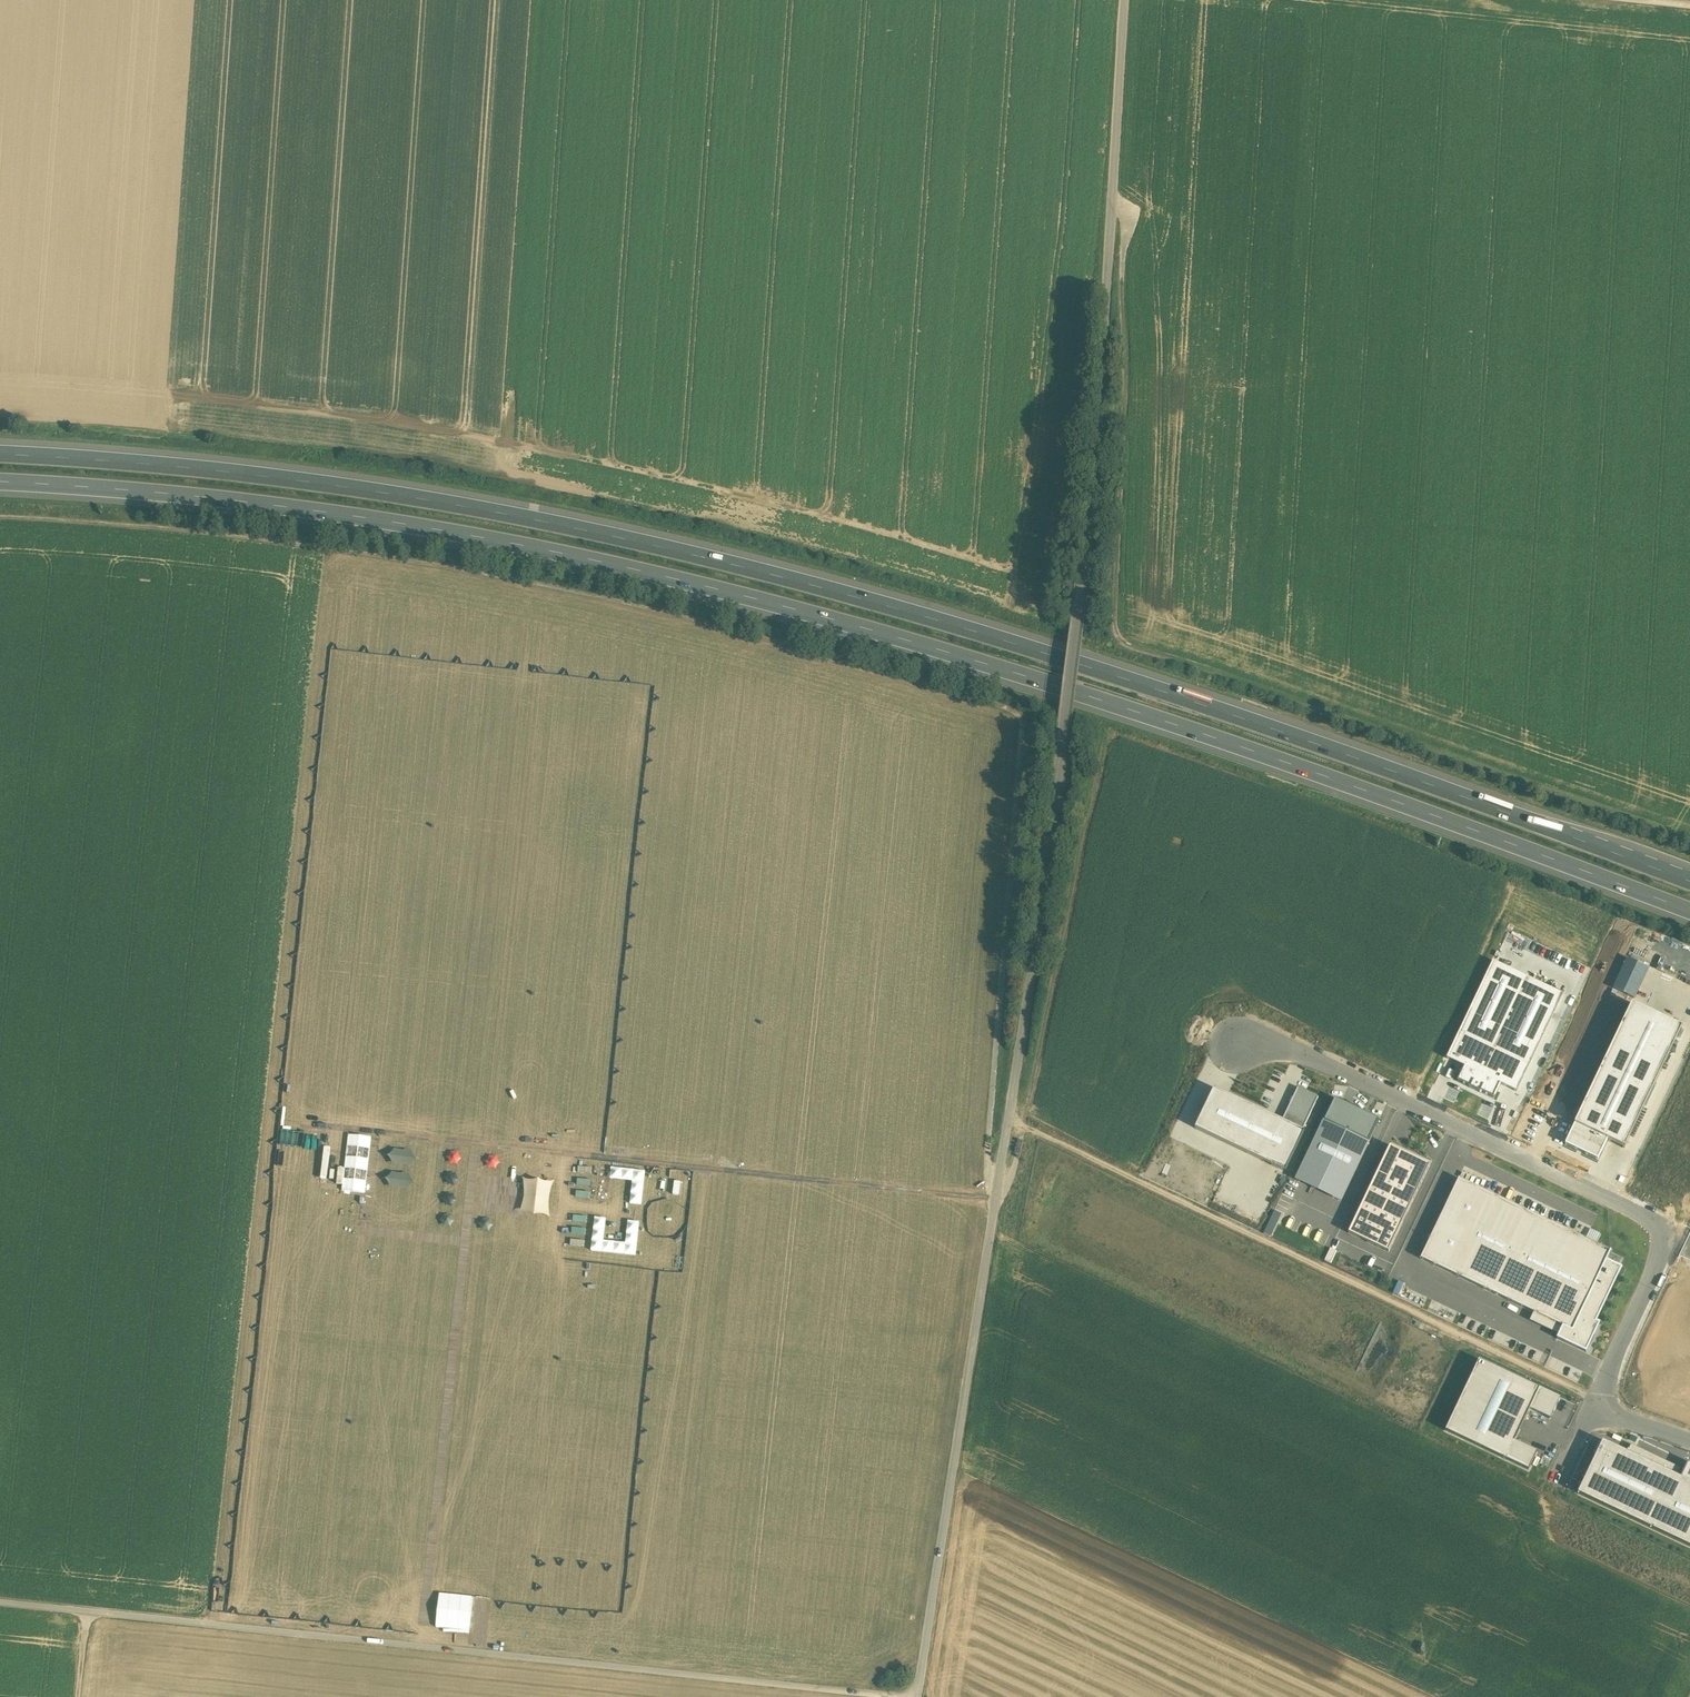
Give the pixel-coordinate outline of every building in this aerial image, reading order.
[(1647,968),(1628,959),(1613,988),(1633,998),(1647,968)] [(1446,1059),(1463,1067),(1500,1084),(1518,1092),(1563,995),(1492,962),(1446,1059)] [(1632,1004),(1573,1125),(1607,1141),(1624,1149),(1682,1029),(1632,1004)] [(1493,1099),(1500,1084),(1463,1067),(1457,1081),(1493,1099)] [(1282,1122),(1214,1089),(1195,1129),(1286,1172),(1305,1132),(1302,1131),(1318,1098),(1298,1089),(1282,1122)] [(1670,1158),(1689,1167),(1689,1090),(1660,1153),(1670,1158)] [(1335,1100),(1301,1171),(1345,1192),(1379,1121),(1335,1100)] [(1607,1141),(1573,1125),(1564,1145),(1598,1161),(1607,1141)] [(1348,1234),(1388,1253),(1430,1166),(1390,1147),(1348,1234)] [(1670,1158),(1659,1181),(1689,1196),(1689,1167),(1670,1158)] [(1601,1321),(1598,1319),(1622,1269),(1605,1260),(1608,1252),(1458,1180),(1421,1258),(1563,1327),(1557,1339),(1586,1352),(1601,1321)] [(1331,1263),(1336,1251),(1330,1248),(1325,1260),(1331,1263)] [(1480,1361),(1446,1431),(1529,1471),(1538,1452),(1515,1441),(1530,1410),(1550,1420),(1560,1400),(1480,1361)] [(1679,1479),(1602,1442),(1578,1494),(1689,1547),(1689,1484),(1679,1479)] [(1679,1479),(1689,1484),(1689,1464),(1687,1463),(1679,1479)]
